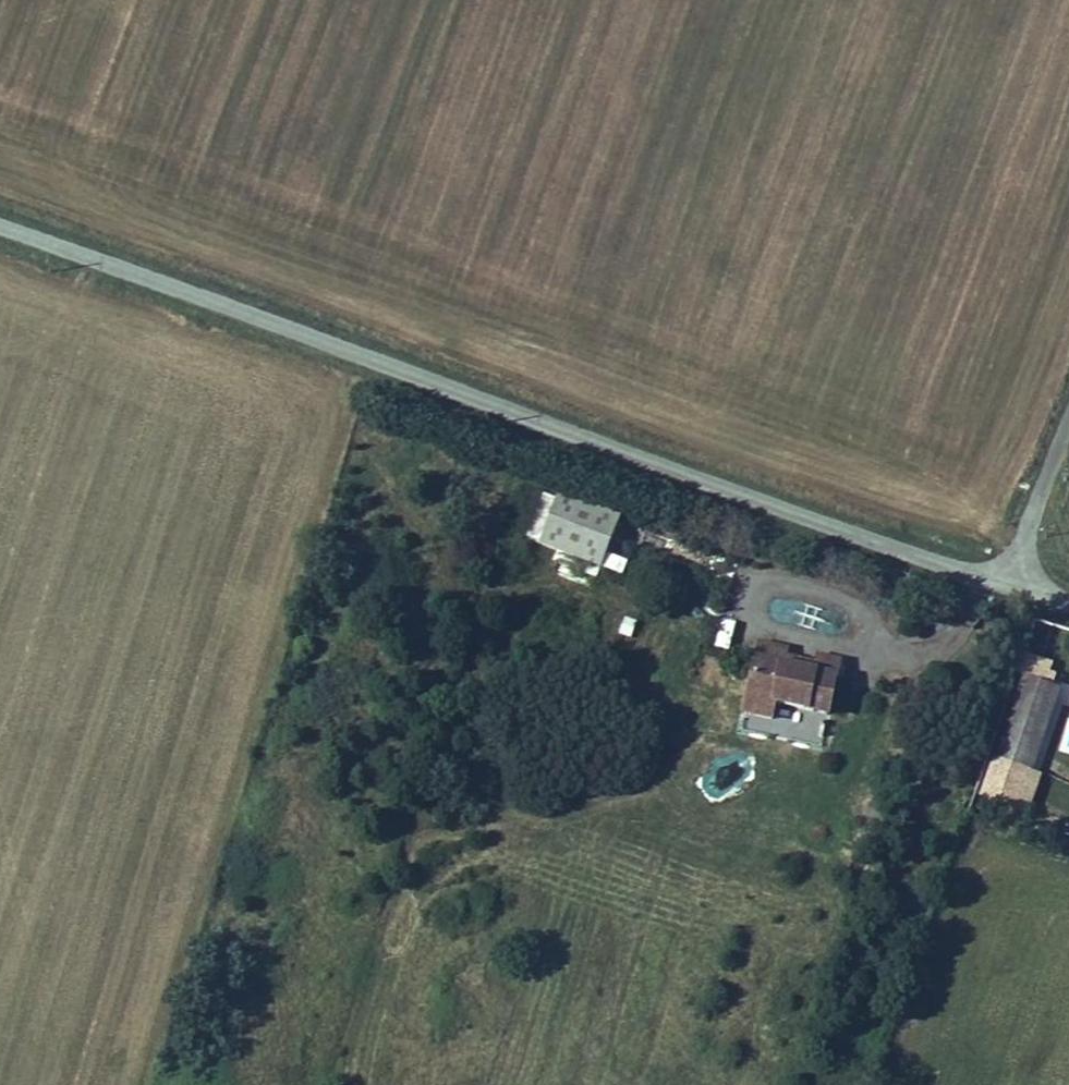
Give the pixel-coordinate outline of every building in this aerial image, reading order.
[(619,495),(557,471),(539,517),(601,541),(619,495)] [(820,655),(788,650),(790,634),(764,629),(761,646),(752,699),(779,704),(781,688),(835,696),(844,643),(823,639),(820,655)] [(1023,660),(998,739),(1031,750),(1055,671),(1023,660)] [(989,763),(982,802),(1032,810),(1038,771),(989,763)]
